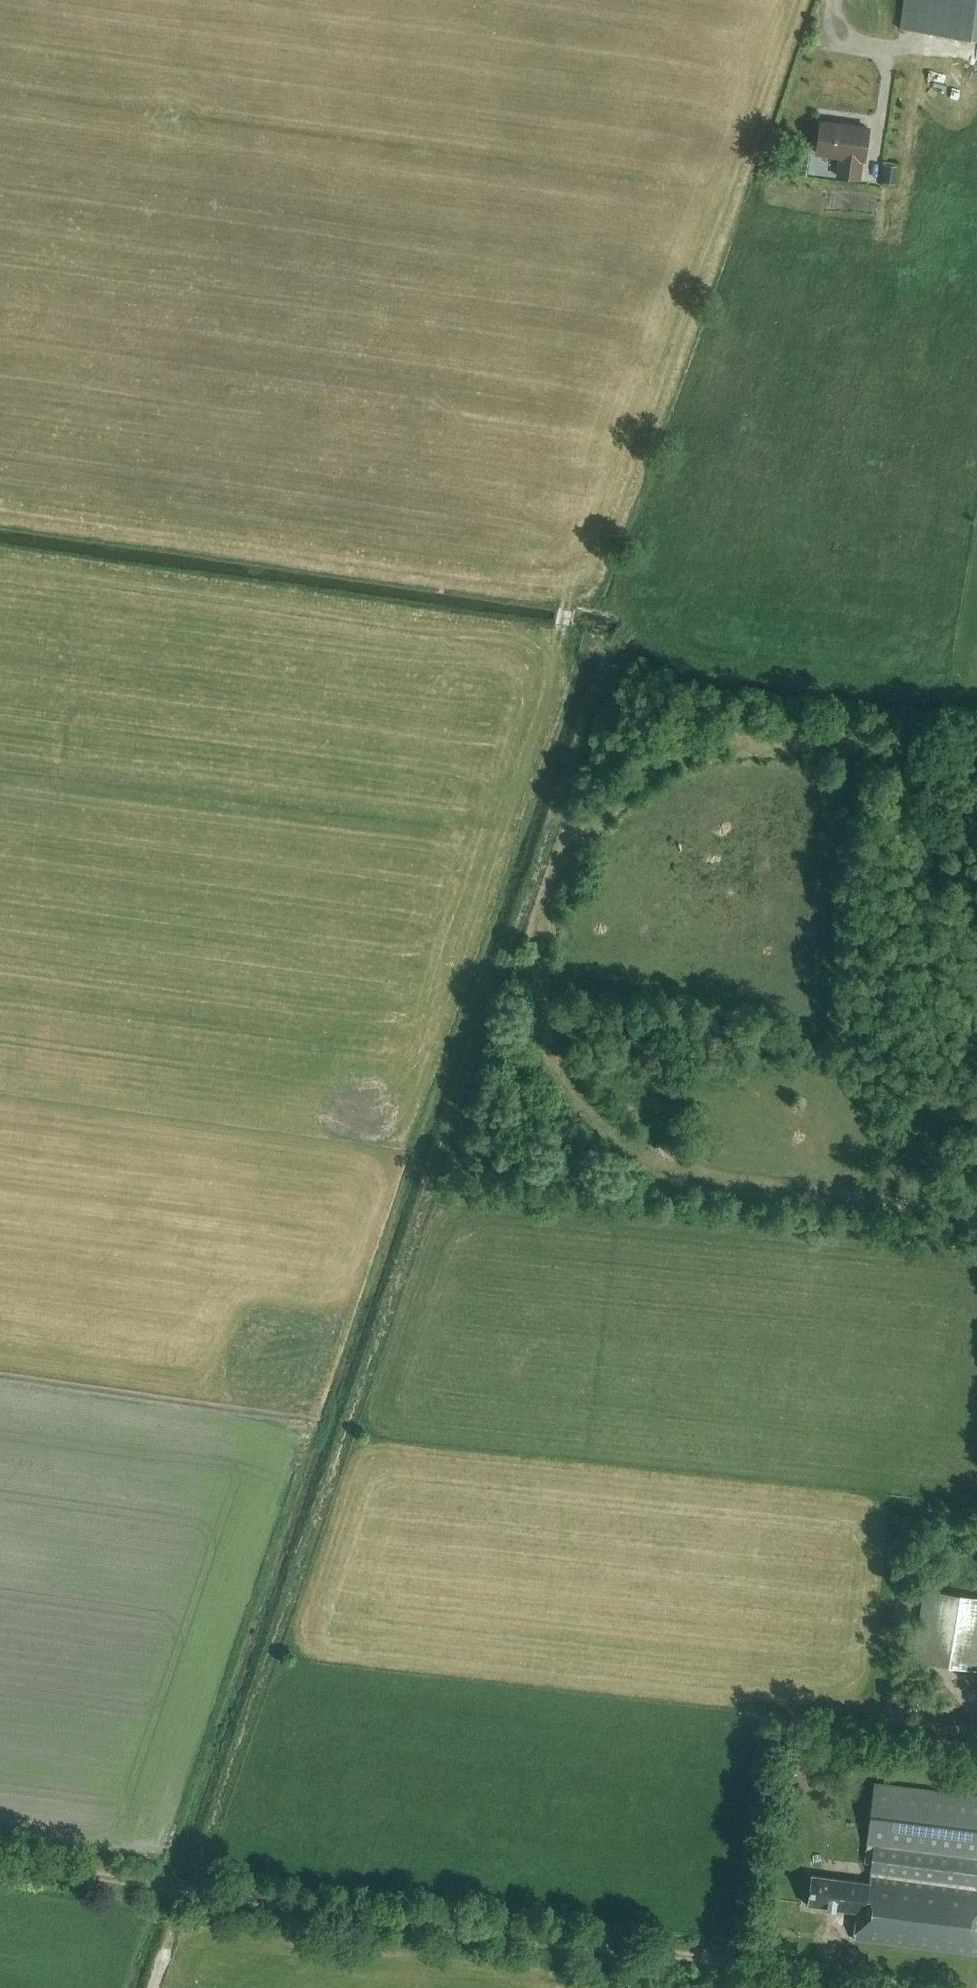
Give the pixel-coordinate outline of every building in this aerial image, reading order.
[(976,39),(976,0),(903,0),(900,28),(976,39)] [(860,179),(863,158),(868,128),(821,122),(816,151),(839,155),(836,176),(860,179)] [(924,1588),(914,1659),(976,1667),(976,1595),(924,1588)] [(976,1955),(976,1796),(875,1783),(867,1844),(874,1845),(869,1882),(812,1875),(808,1904),(857,1911),(853,1939),(976,1955)]
